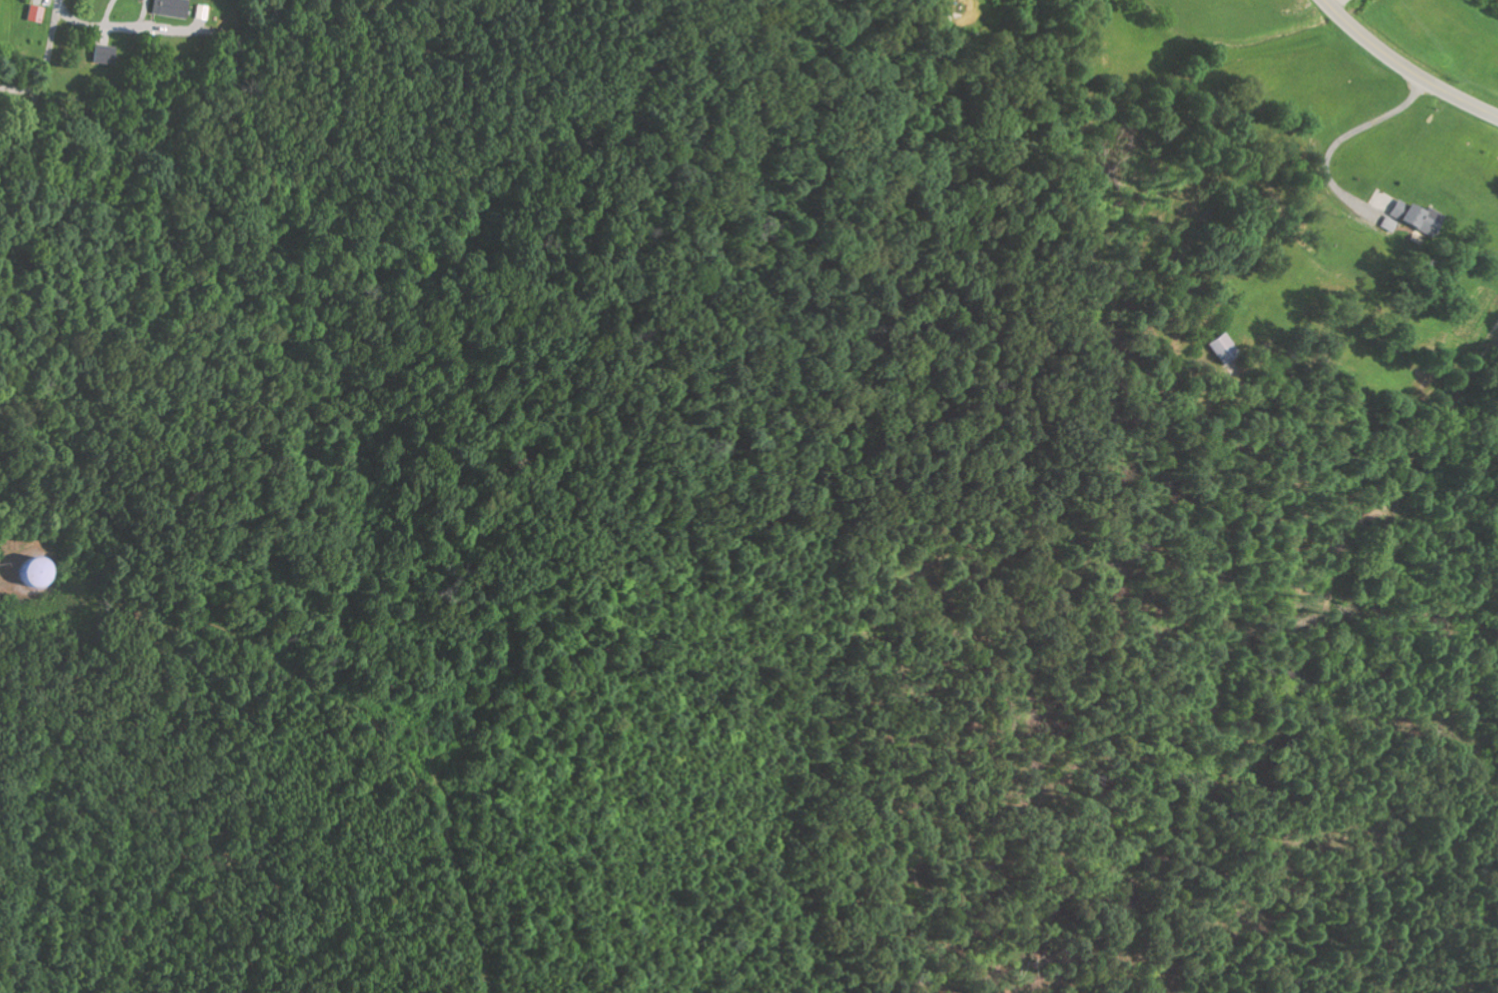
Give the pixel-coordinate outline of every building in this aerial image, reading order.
[(186,19),(190,0),(149,0),(147,12),(186,19)] [(42,7),(27,4),(25,20),(39,23),(42,7)] [(87,61),(112,65),(115,47),(90,43),(87,61)] [(1438,213),(1421,207),(1420,209),(1392,199),(1382,226),(1392,229),(1394,223),(1429,236),(1438,213)] [(1204,343),(1219,365),(1235,354),(1220,332),(1204,343)] [(48,587),(48,575),(34,574),(34,558),(5,558),(5,586),(48,587)]
